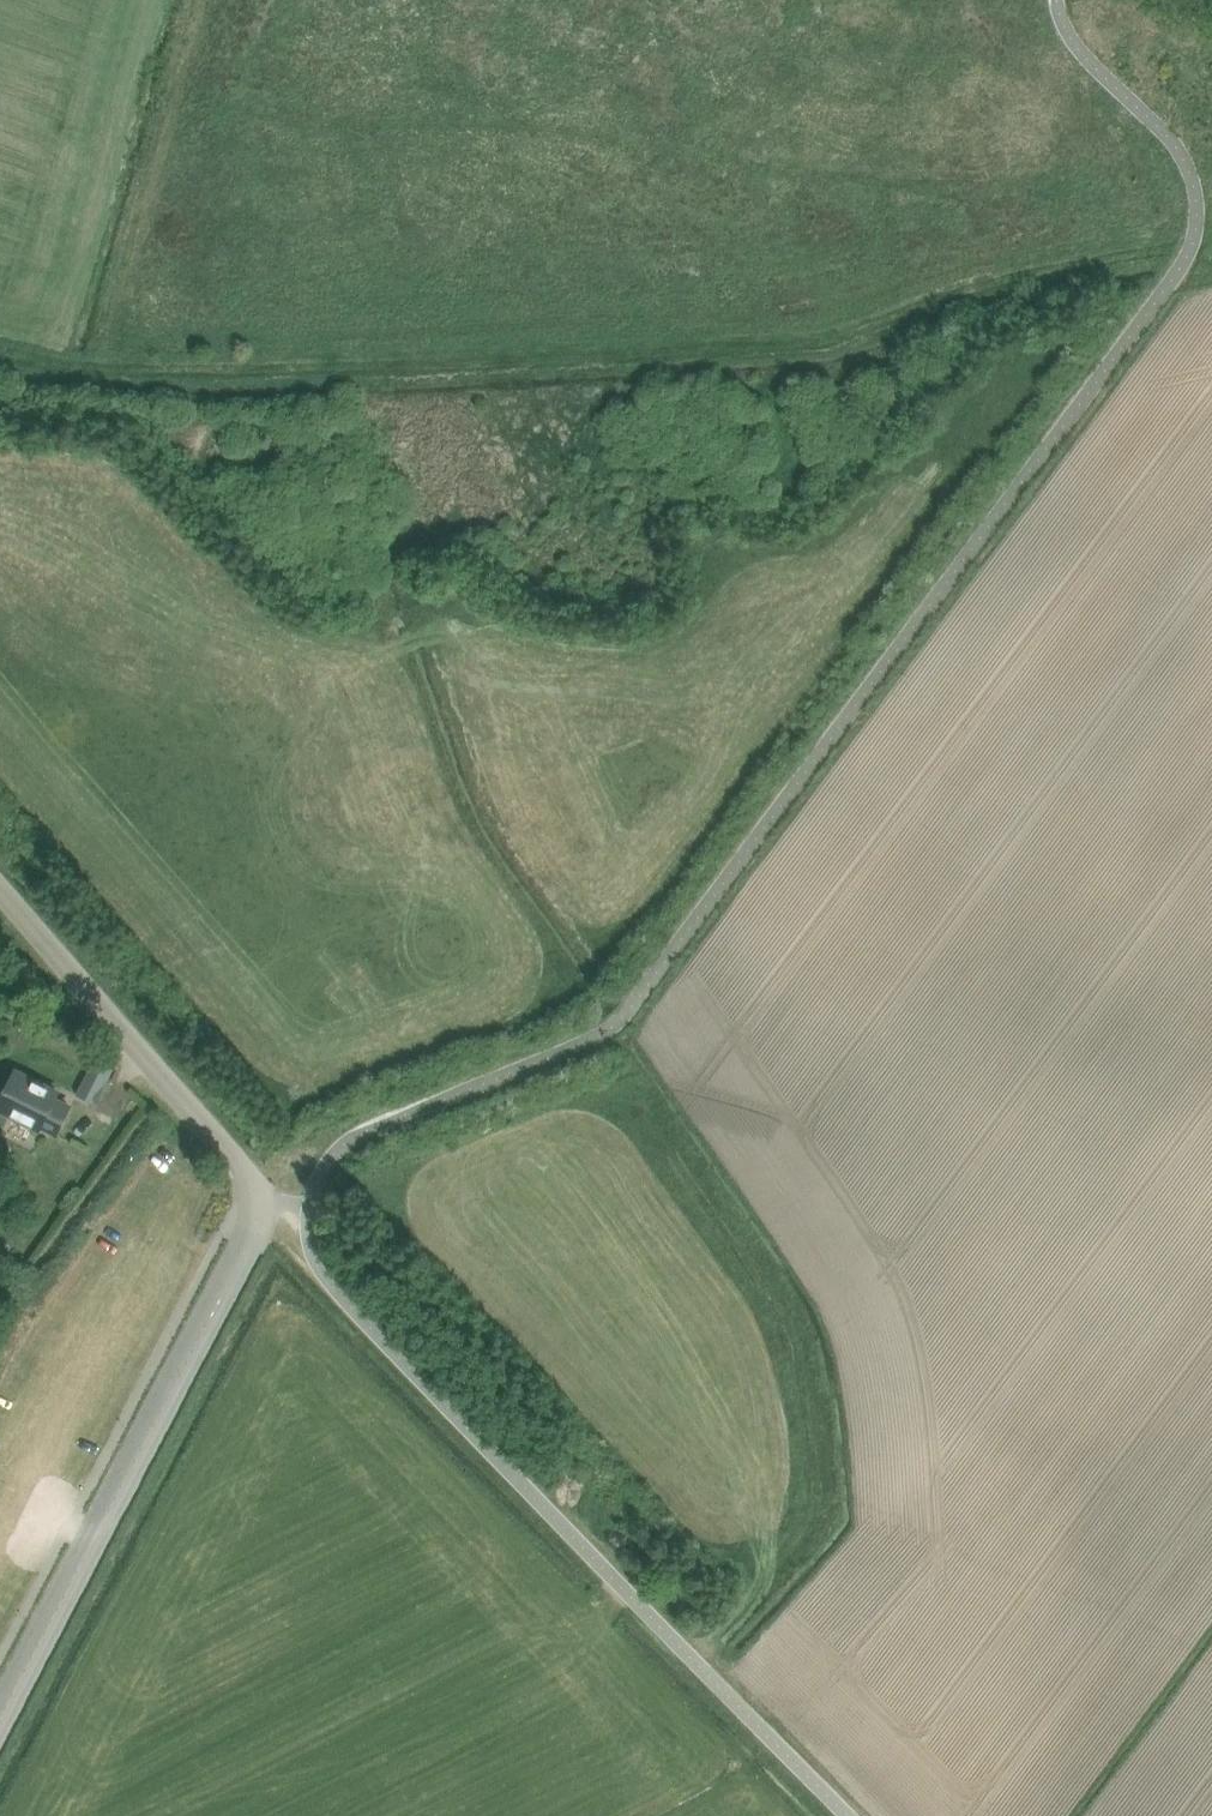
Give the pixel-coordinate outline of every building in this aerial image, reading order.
[(78,1094),(95,1103),(113,1068),(96,1060),(78,1094)] [(16,1070),(0,1101),(0,1109),(40,1129),(42,1125),(57,1133),(71,1107),(55,1099),(59,1092),(16,1070)]
